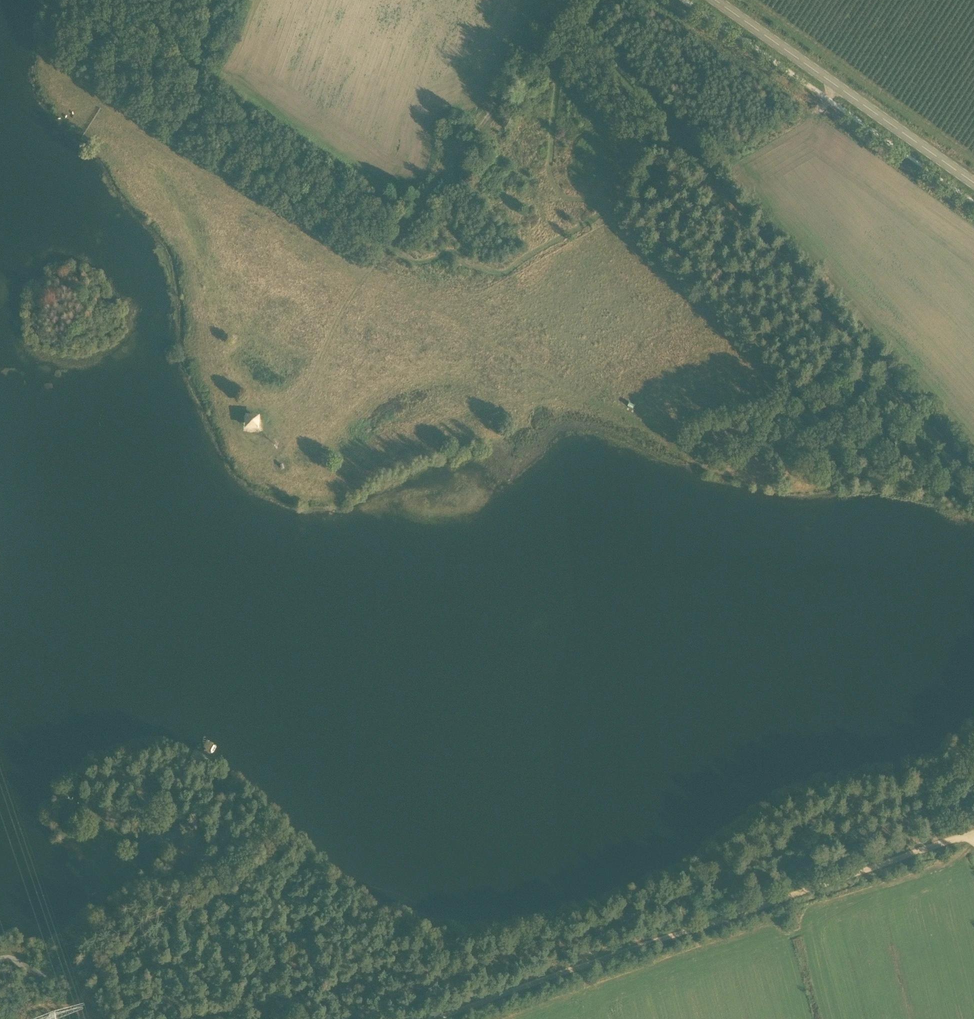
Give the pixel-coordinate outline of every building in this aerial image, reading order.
[(378,192),(384,197),(393,183),(387,179),(378,192)] [(146,783),(135,787),(139,797),(149,794),(146,783)] [(162,785),(156,802),(163,804),(169,788),(162,785)]
